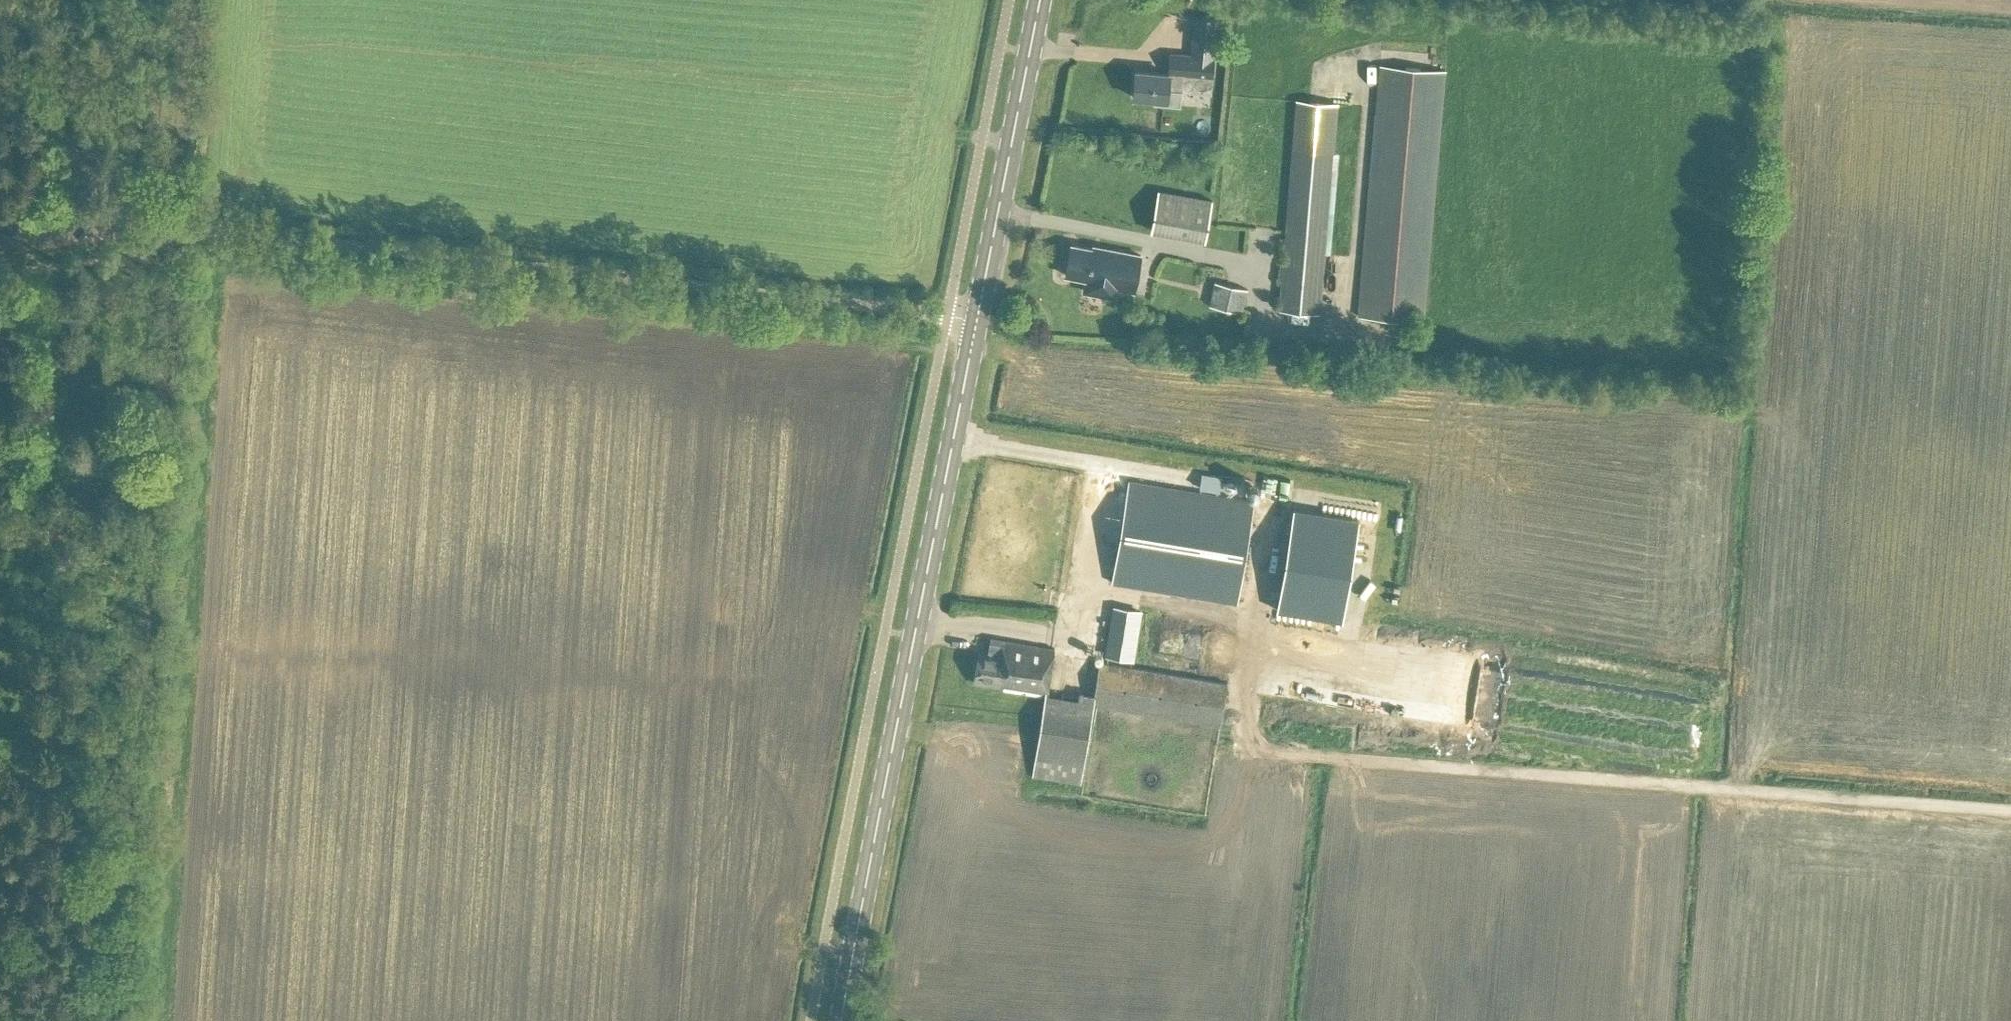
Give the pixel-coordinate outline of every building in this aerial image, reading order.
[(1153,102),(1181,105),(1183,74),(1212,77),(1217,19),(1195,17),(1192,54),(1171,52),(1169,72),(1136,70),(1133,95),(1154,97),(1153,102)] [(1359,315),(1423,320),(1445,69),(1381,64),(1359,315)] [(1279,308),(1319,312),(1333,152),(1293,149),(1279,308)] [(1151,229),(1205,238),(1212,199),(1158,189),(1151,229)] [(1093,247),(1071,243),(1065,274),(1087,278),(1084,290),(1115,296),(1117,287),(1134,290),(1141,254),(1104,247),(1104,248),(1094,247),(1094,245),(1093,245),(1093,247)] [(1210,304),(1241,311),(1247,288),(1215,280),(1210,304)] [(1222,476),(1202,473),(1200,488),(1220,491),(1222,476)] [(1129,479),(1112,581),(1237,602),(1254,500),(1129,479)] [(1293,506),(1276,609),(1342,620),(1359,517),(1293,506)] [(1094,694),(1047,687),(1054,648),(990,637),(988,653),(978,652),(974,681),(1000,685),(999,687),(1044,694),(1031,775),(1081,783),(1094,703),(1220,723),(1227,682),(1130,666),(1139,610),(1115,606),(1106,662),(1100,661),(1094,694)]
